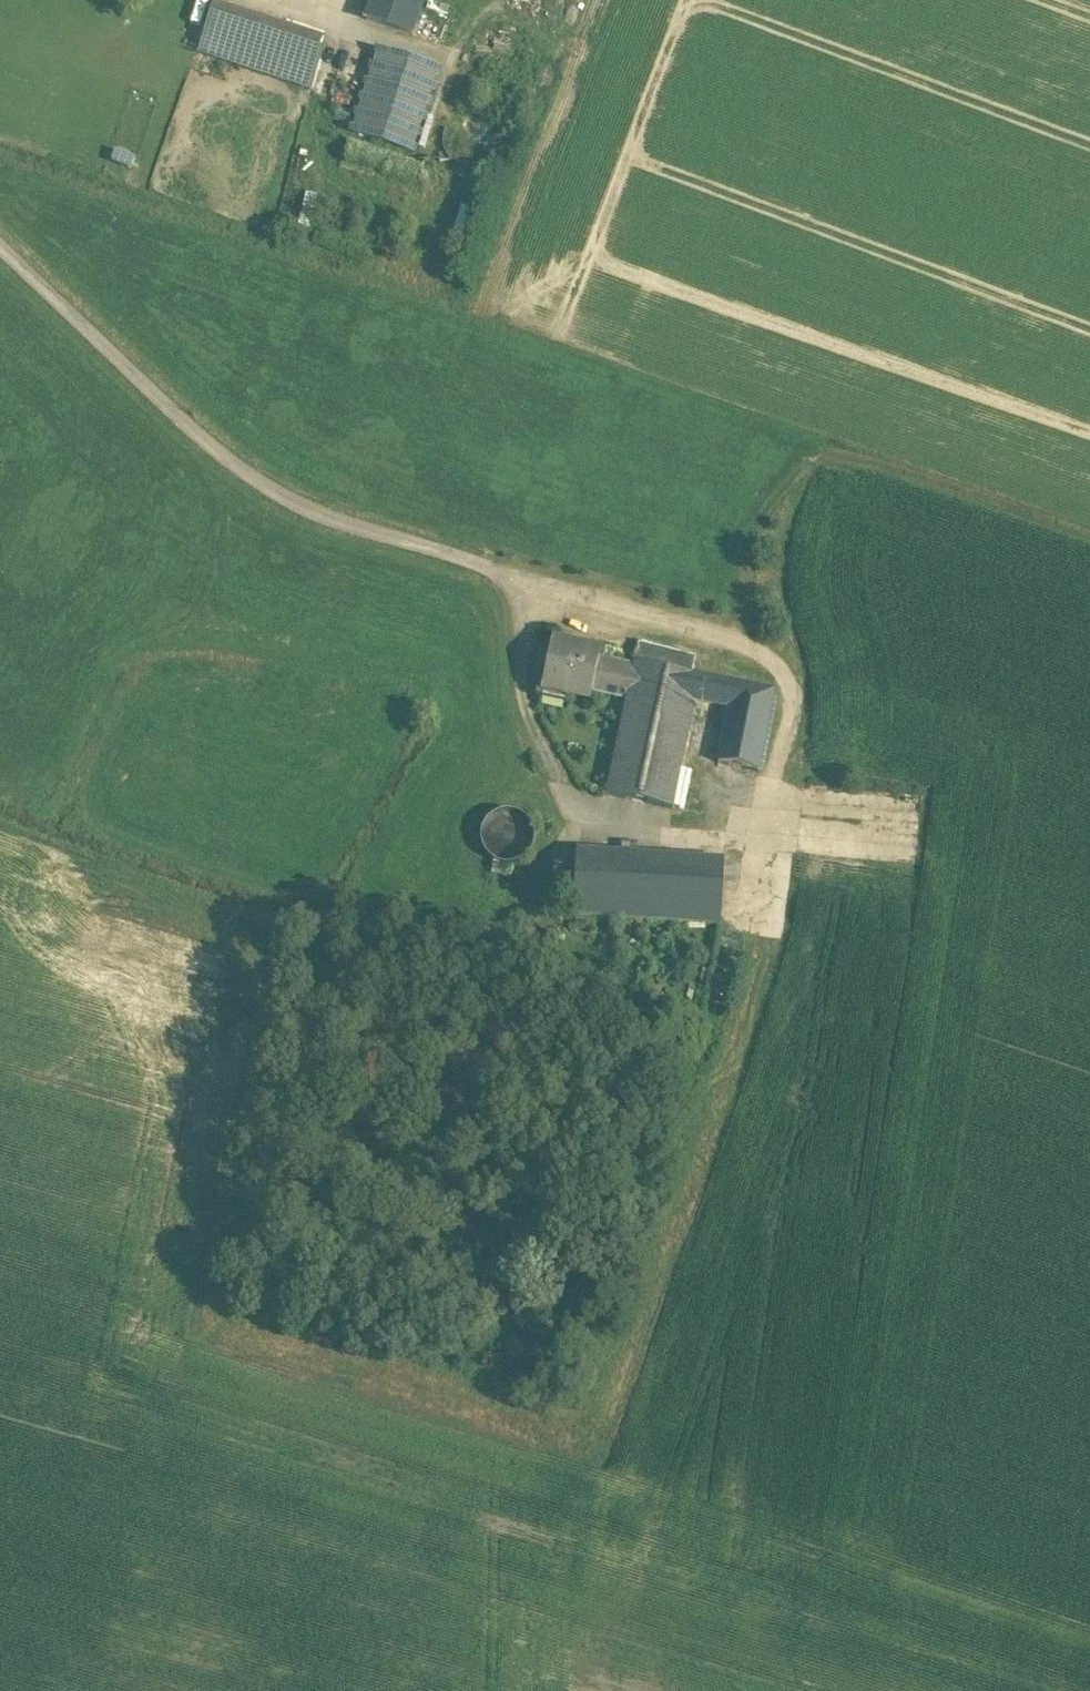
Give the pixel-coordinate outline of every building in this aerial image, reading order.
[(365,18),(414,34),(426,0),(371,0),(365,18)] [(316,62),(324,38),(215,2),(206,28),(238,38),(316,63),(316,62)] [(198,52),(230,62),(238,38),(206,28),(198,52)] [(316,63),(238,38),(230,62),(311,89),(312,89),(316,77),(321,63),(316,62),(316,63)] [(438,70),(380,51),(353,132),(412,151),(438,70)] [(469,235),(481,188),(448,179),(441,200),(462,206),(455,232),(445,242),(455,251),(469,235)] [(600,652),(552,642),(542,690),(590,700),(592,693),(627,700),(634,666),(634,665),(599,658),(600,652)] [(696,655),(639,643),(635,662),(692,674),(696,655)] [(697,701),(703,676),(692,674),(635,662),(634,665),(634,666),(627,700),(606,794),(671,808),(697,701)] [(720,674),(719,680),(736,683),(774,691),(775,686),(720,674)] [(731,708),(736,683),(719,680),(703,676),(697,701),(731,708)] [(736,683),(731,708),(719,764),(758,771),(774,691),(736,683)] [(531,848),(533,838),(531,828),(525,819),(516,814),(506,812),(496,814),(487,820),(482,828),(480,839),(482,849),(488,857),(496,863),(507,865),(517,863),(525,857),(531,848)] [(724,860),(577,851),(573,917),(720,926),(724,860)]
